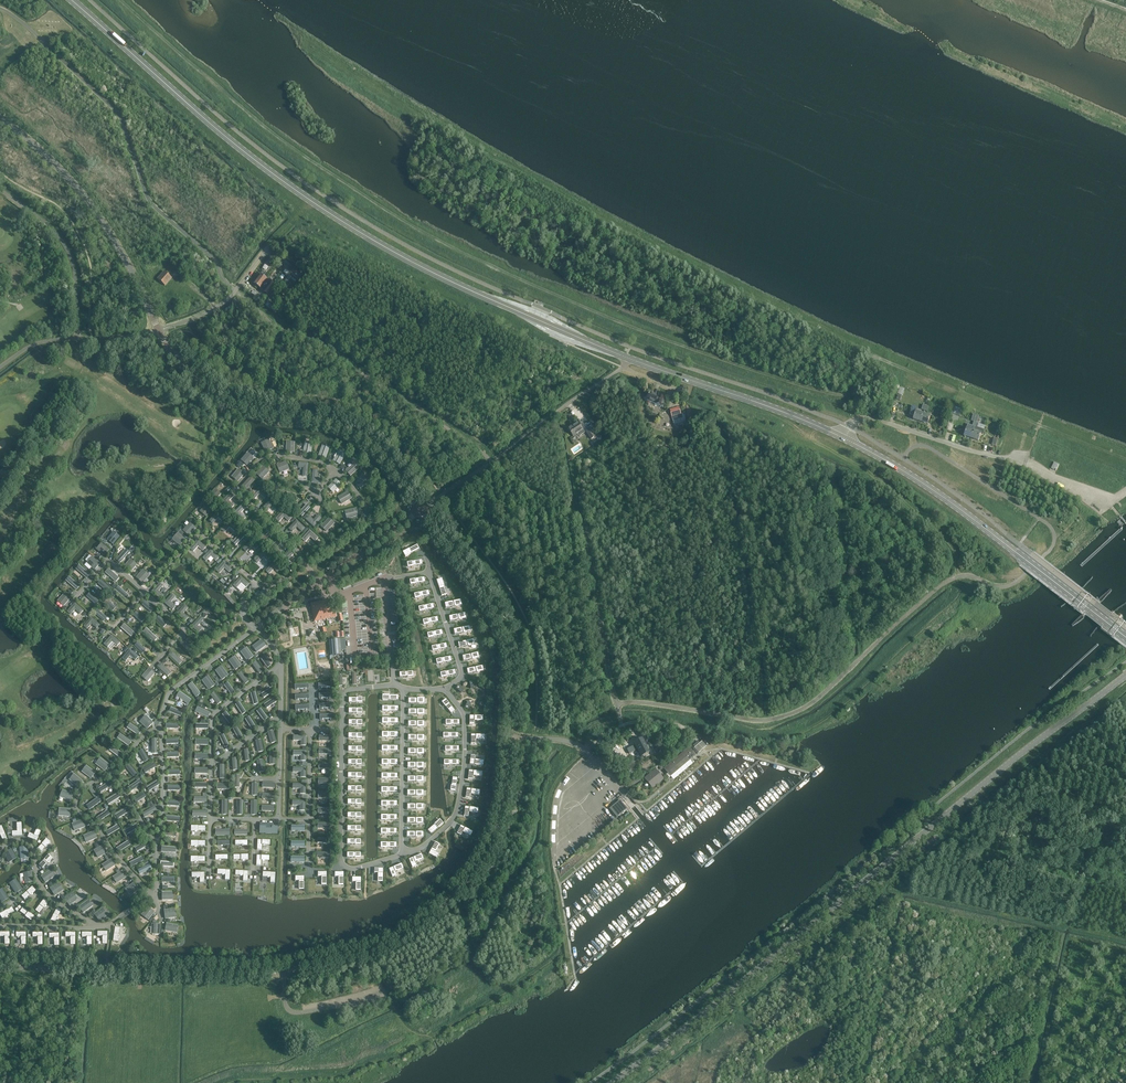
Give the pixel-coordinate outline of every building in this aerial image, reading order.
[(164,271),(157,279),(165,285),(170,279),(172,278),(164,271)] [(257,279),(273,290),(274,289),(273,289),(274,287),(275,288),(276,286),(276,285),(272,283),(273,282),(268,278),(267,279),(260,274),(257,279)] [(289,276),(283,284),(290,289),(296,281),(289,276)] [(269,295),(272,291),(273,290),(257,279),(253,284),(261,289),(261,290),(269,295)] [(286,287),(281,293),(285,297),(290,290),(286,287)] [(274,289),(273,291),(270,295),(273,297),(274,295),(275,296),(278,292),(274,289)] [(647,401),(661,407),(664,399),(658,396),(650,393),(647,401)] [(679,407),(670,410),(672,415),(674,425),(685,422),(686,422),(685,420),(683,413),(681,414),(679,407)] [(916,411),(913,419),(920,422),(923,413),(916,411)] [(923,413),(920,422),(927,424),(930,416),(923,413)] [(571,425),(567,428),(573,436),(578,433),(579,436),(585,432),(583,429),(582,430),(578,423),(572,427),(571,425)] [(971,438),(974,430),(975,427),(968,424),(964,436),(971,438)] [(589,429),(586,432),(591,439),(594,436),(598,434),(593,426),(589,429)] [(981,432),(974,430),(971,438),(978,441),(981,432)] [(268,439),(261,442),(265,452),(273,449),(268,439)] [(294,442),(286,441),(286,452),(294,452),(294,442)] [(313,442),(305,441),(302,452),(310,454),(313,442)] [(330,447),(322,445),(318,455),(325,458),(330,447)] [(345,455),(339,451),(333,460),(340,464),(345,455)] [(247,452),(241,459),(247,465),(254,458),(247,452)] [(347,468),(355,462),(353,459),(345,465),(347,468)] [(276,465),(280,473),(289,469),(286,461),(276,465)] [(308,463),(299,462),(298,468),(302,468),(302,467),(303,468),(302,476),(307,476),(308,463)] [(350,476),(359,468),(354,463),(346,470),(350,476)] [(269,472),(263,466),(256,473),(262,479),(269,472)] [(238,469),(232,476),(238,481),(244,473),(238,469)] [(311,483),(321,484),(321,478),(318,478),(318,479),(317,479),(318,470),(313,470),(311,483)] [(369,482),(365,476),(356,482),(360,488),(369,482)] [(250,478),(241,487),(244,490),(253,481),(250,478)] [(333,492),(341,485),(335,479),(328,487),(333,492)] [(254,498),(259,493),(264,498),(267,495),(259,487),(251,495),(254,498)] [(221,494),(215,488),(208,495),(214,501),(221,494)] [(342,504),(352,498),(348,491),(338,498),(342,504)] [(296,500),(289,492),(283,499),(290,506),(296,500)] [(233,496),(230,493),(222,501),(230,509),(233,505),(229,501),(233,496)] [(279,506),(271,499),(263,507),(266,510),(271,505),(276,510),(279,506)] [(212,509),(206,504),(200,511),(206,516),(212,509)] [(245,508),(242,504),(234,512),(242,520),(246,517),(241,512),(245,508)] [(307,504),(298,513),(301,516),(310,507),(307,504)] [(356,509),(345,511),(346,518),(358,516),(356,509)] [(225,517),(218,510),(209,520),(213,524),(218,517),(219,518),(219,519),(222,521),(225,517)] [(291,518),(283,510),(275,518),(279,522),(284,516),(288,521),(291,518)] [(321,518),(318,515),(313,520),(308,515),(305,519),(313,526),(321,518)] [(257,519),(254,516),(246,524),(254,532),(257,529),(253,524),(257,519)] [(334,523),(329,518),(321,526),(326,531),(334,523)] [(229,520),(221,529),(225,532),(229,527),(234,531),(238,528),(229,520)] [(304,528),(296,520),(288,529),(292,532),(296,527),(301,531),(304,528)] [(190,523),(183,530),(189,535),(196,528),(190,523)] [(269,531),(266,528),(258,536),(266,544),(269,541),(264,536),(269,531)] [(315,541),(318,538),(310,530),(302,539),(305,542),(310,537),(315,541)] [(119,537),(113,532),(107,539),(113,544),(119,537)] [(185,540),(178,533),(172,538),(180,545),(185,540)] [(241,533),(232,542),(235,545),(244,536),(241,533)] [(198,539),(190,548),(193,551),(198,545),(203,550),(206,547),(198,539)] [(278,539),(270,548),(278,556),(281,552),(277,548),(282,543),(278,539)] [(257,546),(250,541),(242,550),(245,553),(251,547),(252,548),(251,548),(254,551),(257,546)] [(101,543),(96,549),(104,556),(109,550),(101,543)] [(417,544),(403,551),(406,556),(420,548),(417,544)] [(127,548),(117,559),(121,563),(131,552),(127,548)] [(211,550),(203,558),(206,561),(211,556),(216,561),(219,558),(211,550)] [(263,550),(254,560),(258,563),(263,557),(264,558),(264,559),(267,561),(270,557),(263,550)] [(290,563),(288,561),(287,560),(292,554),(289,551),(280,560),(287,567),(290,563)] [(100,564),(93,557),(87,563),(94,570),(100,564)] [(137,565),(131,559),(124,567),(130,572),(137,565)] [(232,569),(224,562),(216,570),(220,573),(224,568),(229,572),(232,569)] [(269,574),(274,568),(275,569),(277,572),(281,568),(274,562),(265,571),(269,574)] [(76,569),(87,578),(90,575),(79,565),(76,569)] [(106,572),(116,582),(120,578),(109,568),(106,572)] [(149,575),(143,570),(136,578),(142,583),(149,575)] [(70,576),(66,580),(77,590),(81,586),(70,576)] [(1065,576),(1056,584),(1053,587),(1052,588),(1053,589),(1054,590),(1055,589),(1066,578),(1067,578),(1066,577),(1066,576),(1065,576)] [(241,583),(246,587),(249,584),(241,577),(233,585),(237,588),(241,583)] [(437,580),(442,595),(447,593),(442,578),(437,580)] [(107,592),(111,588),(102,580),(94,587),(101,593),(104,590),(107,592)] [(159,583),(152,591),(161,598),(164,595),(158,591),(163,586),(159,583)] [(260,603),(265,599),(269,595),(265,590),(261,593),(259,591),(253,595),(255,597),(251,601),(255,606),(259,603),(260,603)] [(87,595),(95,603),(98,600),(90,592),(87,595)] [(64,606),(70,599),(64,594),(58,601),(64,606)] [(175,597),(172,594),(165,602),(173,610),(176,606),(174,604),(173,604),(171,602),(175,597)] [(1099,600),(1088,610),(1082,615),(1082,616),(1083,617),(1084,617),(1085,617),(1101,602),(1102,601),(1101,600),(1101,599),(1100,599),(1099,600)] [(142,604),(151,612),(154,609),(145,601),(142,604)] [(315,622),(327,619),(336,617),(335,609),(330,610),(328,602),(323,603),(323,601),(311,604),(314,622),(315,622)] [(75,603),(67,612),(71,614),(75,609),(80,614),(83,611),(75,603)] [(188,608),(185,605),(177,613),(185,621),(188,617),(186,615),(185,615),(183,613),(188,608)] [(95,613),(105,621),(108,617),(98,609),(95,613)] [(133,615),(143,623),(146,619),(136,611),(133,615)] [(155,619),(163,627),(166,624),(159,616),(155,619)] [(203,620),(200,617),(191,626),(198,632),(202,629),(199,626),(199,627),(197,626),(203,620)] [(84,626),(87,629),(92,624),(97,628),(99,625),(91,618),(84,626)] [(121,627),(132,636),(135,633),(124,623),(121,627)] [(292,643),(300,642),(298,626),(294,627),(289,627),(290,634),(291,634),(292,641),(292,643)] [(143,631),(154,642),(157,639),(147,628),(143,631)] [(120,643),(111,635),(104,644),(107,647),(112,641),(117,646),(120,643)] [(341,655),(340,639),(329,640),(331,656),(332,656),(341,655)] [(180,643),(190,654),(194,650),(183,640),(180,643)] [(253,647),(257,652),(266,646),(262,640),(253,647)] [(134,645),(142,653),(146,650),(138,642),(134,645)] [(247,648),(241,652),(247,661),(253,656),(247,648)] [(138,657),(130,650),(123,658),(126,661),(130,656),(135,660),(138,657)] [(169,654),(179,665),(183,662),(172,651),(169,654)] [(268,653),(265,655),(272,664),(274,662),(268,653)] [(260,658),(268,668),(271,665),(264,655),(260,658)] [(235,656),(229,661),(235,670),(241,665),(235,656)] [(252,664),(259,673),(263,671),(256,661),(252,664)] [(157,665),(168,676),(171,673),(161,662),(157,665)] [(221,666),(215,670),(222,680),(228,675),(221,666)] [(155,673),(149,668),(141,676),(147,681),(155,673)] [(238,674),(245,684),(249,681),(242,671),(238,674)] [(208,676),(202,680),(209,690),(215,685),(208,676)] [(192,682),(188,685),(196,697),(200,694),(192,682)] [(224,685),(231,694),(235,692),(228,682),(224,685)] [(272,687),(261,694),(264,698),(274,691),(272,687)] [(180,691),(177,695),(188,704),(191,700),(180,691)] [(211,694),(218,704),(222,701),(215,692),(211,694)] [(275,697),(265,704),(267,708),(277,701),(275,697)] [(455,710),(446,699),(443,702),(452,713),(455,710)] [(236,704),(242,714),(246,712),(240,702),(236,704)] [(197,706),(195,711),(208,717),(211,713),(197,706)] [(171,707),(169,712),(181,717),(183,712),(171,707)] [(257,711),(264,721),(268,718),(260,708),(257,711)] [(222,714),(230,724),(234,721),(226,711),(222,714)] [(153,723),(145,715),(139,721),(147,729),(153,723)] [(483,716),(470,715),(470,724),(474,724),(475,720),(483,721),(483,716)] [(245,719),(252,729),(256,727),(249,716),(245,719)] [(130,723),(127,727),(139,735),(141,731),(130,723)] [(232,728),(238,738),(242,736),(236,725),(232,728)] [(268,732),(272,743),(277,742),(273,730),(268,732)] [(120,734),(117,738),(128,746),(131,742),(120,734)] [(219,736),(225,747),(229,745),(223,734),(219,736)] [(485,735),(472,734),(472,743),(476,743),(476,739),(485,740),(485,735)] [(306,736),(293,736),(293,740),(302,740),(302,742),(301,742),(301,745),(306,745),(306,736)] [(634,745),(627,749),(629,754),(637,750),(641,757),(649,753),(650,753),(647,747),(642,738),(642,739),(634,743),(633,743),(634,745)] [(697,754),(708,745),(703,740),(693,749),(697,754)] [(112,746),(109,750),(121,758),(124,754),(112,746)] [(664,768),(664,769),(670,776),(695,755),(689,747),(688,749),(685,746),(680,750),(683,753),(664,768)] [(149,759),(143,748),(138,751),(144,762),(149,759)] [(306,751),(293,751),(293,756),(301,756),(301,757),(301,760),(306,761),(306,751)] [(471,764),(483,765),(484,760),(476,759),(476,756),(471,755),(471,764)] [(105,771),(109,766),(100,758),(96,764),(105,771)] [(153,763),(143,769),(145,773),(156,767),(153,763)] [(137,773),(129,764),(125,767),(133,777),(137,773)] [(91,779),(95,773),(85,765),(81,771),(91,779)] [(300,777),(306,777),(306,768),(293,767),(293,772),(301,772),(301,774),(300,777)] [(483,772),(470,770),(468,779),(473,780),(474,776),(482,777),(483,772)] [(655,770),(645,778),(650,784),(653,787),(662,779),(655,771),(655,770)] [(78,787),(83,781),(73,773),(68,779),(78,787)] [(140,780),(128,787),(130,791),(142,784),(140,780)] [(110,781),(98,789),(101,793),(113,786),(110,781)] [(158,781),(147,787),(149,792),(160,785),(158,781)] [(300,794),(305,794),(305,784),(293,784),(293,789),(301,789),(301,790),(300,790),(300,794)] [(481,790),(467,788),(466,797),(471,798),(471,794),(480,795),(481,790)] [(59,797),(70,801),(73,794),(62,790),(59,797)] [(144,792),(132,799),(135,804),(147,796),(144,792)] [(118,793),(106,800),(109,805),(121,797),(118,793)] [(98,797),(86,805),(89,810),(101,802),(98,797)] [(617,817),(628,808),(620,799),(610,808),(617,817)] [(300,810),(305,810),(305,801),(292,801),(292,805),(300,805),(300,807),(300,810)] [(154,806),(143,814),(145,818),(157,810),(154,806)] [(479,808),(465,807),(464,815),(469,816),(469,812),(478,813),(479,808)] [(127,808),(115,815),(118,819),(130,812),(127,808)] [(108,810),(96,818),(99,822),(111,815),(108,810)] [(441,819),(429,830),(432,834),(444,824),(441,819)] [(74,831),(85,827),(82,820),(72,824),(74,831)] [(18,830),(12,831),(13,836),(24,835),(23,823),(18,823),(18,830)] [(265,823),(265,826),(260,826),(259,833),(265,833),(272,834),(272,833),(278,834),(278,827),(273,827),(273,823),(265,823)] [(118,824),(105,831),(108,836),(120,829),(118,824)] [(137,824),(124,831),(127,835),(139,828),(137,824)] [(463,833),(471,836),(473,831),(461,825),(458,833),(462,835),(463,833)] [(36,841),(41,830),(37,828),(36,832),(35,832),(34,834),(35,834),(34,835),(29,833),(27,837),(36,841)] [(87,843),(96,838),(94,832),(84,836),(87,843)] [(46,839),(37,849),(41,852),(50,842),(46,839)] [(147,840),(135,847),(137,852),(149,845),(147,840)] [(257,840),(257,850),(262,850),(262,845),(263,845),(265,845),(270,845),(270,840),(257,840)] [(128,841),(116,848),(119,852),(131,845),(128,841)] [(430,854),(437,858),(439,854),(436,852),(440,845),(436,842),(430,854)] [(94,850),(98,858),(107,853),(103,846),(94,850)] [(20,848),(21,859),(28,858),(27,847),(20,848)] [(11,850),(4,853),(9,862),(16,858),(11,850)] [(48,854),(39,864),(43,868),(52,857),(48,854)] [(409,859),(412,867),(416,866),(415,862),(423,859),(422,854),(409,859)] [(257,855),(256,865),(261,865),(261,860),(262,860),(262,861),(265,861),(265,860),(269,860),(269,856),(257,855)] [(142,856),(130,862),(132,867),(144,861),(142,856)] [(106,871),(115,865),(111,859),(102,865),(106,871)] [(151,863),(138,869),(140,874),(153,868),(151,863)] [(389,869),(393,876),(397,875),(395,872),(404,868),(402,864),(389,869)] [(375,868),(375,873),(379,872),(379,882),(383,882),(384,868),(375,868)] [(225,880),(230,880),(230,870),(218,869),(217,874),(222,875),(224,875),(225,875),(225,880)] [(51,870),(41,876),(45,883),(55,876),(51,870)] [(243,881),(248,881),(248,871),(236,870),(235,875),(240,876),(243,876),(243,881)] [(116,883),(126,877),(122,871),(113,877),(116,883)] [(25,883),(33,882),(32,872),(23,873),(25,883)] [(200,882),(205,882),(204,872),(192,873),(192,877),(196,877),(196,878),(199,878),(199,877),(200,877),(200,882)] [(270,882),(275,882),(275,873),(263,872),(263,877),(267,877),(270,878),(270,877),(270,882)] [(318,872),(318,876),(322,876),(322,885),(327,885),(327,872),(318,872)] [(335,872),(335,876),(339,876),(339,885),(344,886),(344,872),(335,872)] [(295,877),(295,881),(299,881),(299,890),(304,890),(304,877),(295,877)] [(352,877),(352,881),(356,881),(356,890),(361,891),(361,877),(352,877)] [(16,879),(9,883),(16,894),(18,892),(21,891),(23,889),(16,879)] [(51,888),(55,895),(63,890),(59,883),(51,888)] [(125,890),(130,896),(138,890),(133,884),(125,890)] [(36,891),(32,887),(22,896),(25,900),(30,895),(31,896),(36,891)] [(0,890),(0,900),(2,903),(9,899),(2,888),(0,890)] [(163,900),(172,900),(172,892),(163,892),(163,900)] [(69,905),(78,900),(73,893),(65,898),(69,905)] [(49,902),(44,899),(36,910),(40,913),(44,908),(45,908),(49,902)] [(79,907),(83,913),(93,906),(89,900),(79,907)] [(0,913),(0,915),(2,919),(9,915),(8,914),(14,911),(12,907),(0,913)] [(154,912),(148,907),(142,915),(148,920),(154,912)] [(30,921),(34,917),(23,908),(20,912),(25,916),(25,917),(30,921)] [(57,908),(51,920),(56,923),(59,916),(58,916),(61,910),(57,908)] [(102,908),(95,915),(100,921),(107,915),(102,908)] [(174,909),(164,910),(165,918),(175,917),(174,909)] [(152,924),(151,934),(160,934),(160,924),(152,924)] [(177,932),(178,925),(166,924),(165,931),(177,932)] [(108,932),(98,931),(98,937),(103,937),(103,938),(103,939),(103,944),(107,944),(108,932)] [(0,932),(0,936),(5,936),(5,938),(5,940),(5,944),(10,944),(10,936),(10,932),(0,932)] [(26,932),(16,932),(16,937),(21,937),(21,938),(21,940),(21,945),(26,945),(26,936),(26,932)] [(43,932),(33,932),(33,933),(33,937),(38,937),(38,938),(38,941),(38,945),(43,945),(43,936),(43,932)] [(75,932),(66,932),(66,935),(66,937),(71,937),(71,938),(70,938),(70,940),(71,940),(71,945),(75,945),(75,937),(75,936),(75,932)] [(92,932),(82,932),(82,934),(82,937),(87,937),(87,938),(87,940),(87,945),(92,945),(92,937),(92,932)] [(59,933),(49,933),(49,937),(54,938),(54,939),(54,941),(55,946),(59,946),(59,937),(59,933)]
